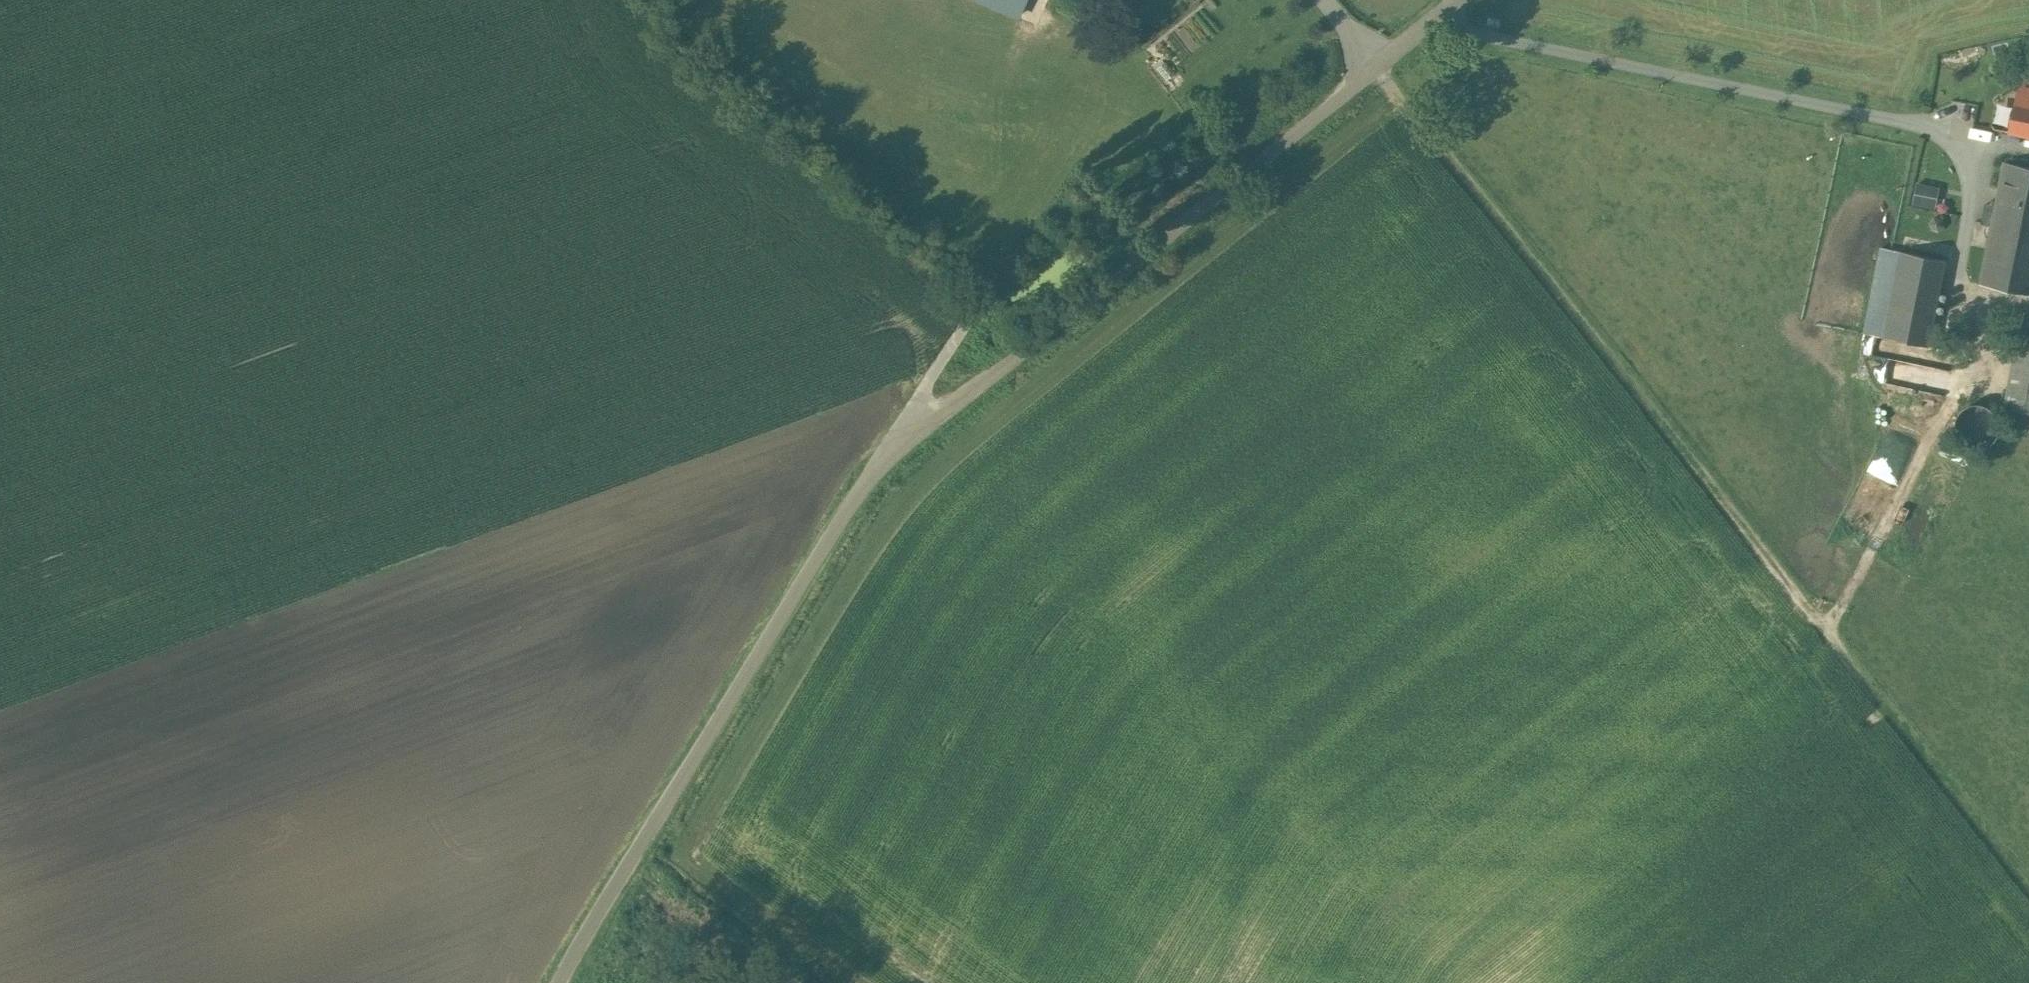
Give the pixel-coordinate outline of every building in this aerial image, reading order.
[(2021,80),(2013,121),(2028,124),(2028,82),(2021,80)] [(2005,162),(1997,200),(2028,206),(2028,167),(2005,162)] [(1921,205),(1945,208),(1948,185),(1924,182),(1921,205)] [(1997,200),(1981,283),(2028,293),(2028,206),(1997,200)] [(1942,218),(1934,216),(1929,222),(1931,230),(1938,232),(1944,226),(1942,218)] [(1892,249),(1881,247),(1863,333),(1882,337),(1900,251),(1892,249)] [(1943,260),(1900,251),(1882,337),(1926,346),(1943,260)] [(2020,328),(2004,407),(2005,408),(2028,413),(2028,329),(2020,328)] [(1889,360),(1886,384),(1954,394),(1957,371),(1889,360)] [(1977,403),(1972,404),(1967,406),(1964,408),(1962,410),(1960,412),(1958,415),(1956,418),(1956,421),(1955,423),(1955,427),(1955,431),(1956,434),(1958,438),(1961,441),(1964,444),(1966,445),(1968,446),(1971,447),(1977,448),(1982,448),(1985,447),(1988,445),(1992,442),(1994,440),(1996,437),(1998,434),(1999,431),(1999,429),(1999,425),(1999,421),(1998,419),(1997,416),(1995,413),(1993,410),(1990,408),(1986,406),(1983,405),(1977,403)] [(1919,502),(1893,559),(1915,569),(1950,495),(1924,484),(1916,501),(1919,502)]
